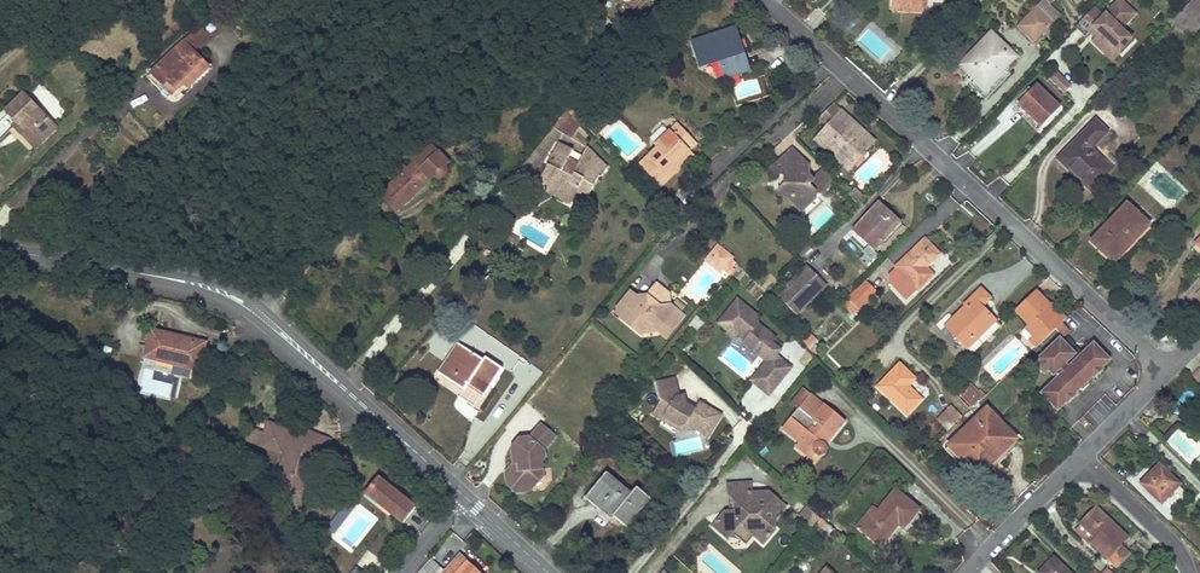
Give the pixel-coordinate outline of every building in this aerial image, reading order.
[(895,11),(925,12),(925,5),(912,5),(899,4),(899,0),(895,0),(895,11)] [(1018,28),(1026,35),(1033,42),(1042,32),(1051,24),(1059,15),(1043,1),(1018,28)] [(1172,21),(1176,26),(1181,30),(1198,13),(1189,3),(1172,21)] [(1138,19),(1122,4),(1107,21),(1093,8),(1074,27),(1089,41),(1099,31),(1107,38),(1098,47),(1107,56),(1114,48),(1125,58),(1137,46),(1124,34),(1138,19)] [(1048,37),(1056,29),(1051,24),(1042,32),(1048,37)] [(200,25),(186,38),(190,43),(188,44),(193,50),(210,35),(200,25)] [(719,59),(722,69),(725,78),(748,71),(735,30),(693,43),(701,65),(719,59)] [(966,71),(997,39),(991,34),(961,65),(966,71)] [(185,82),(186,84),(188,86),(209,67),(193,50),(188,44),(190,43),(186,38),(151,72),(163,85),(168,80),(177,90),(185,82)] [(966,71),(973,77),(985,89),(1016,58),(997,39),(966,71)] [(1057,71),(1049,80),(1064,93),(1072,85),(1057,71)] [(147,76),(169,97),(177,90),(168,80),(163,85),(151,72),(147,76)] [(1035,86),(1026,95),(1018,104),(1042,126),(1059,108),(1035,86)] [(15,126),(25,137),(35,148),(56,128),(24,95),(9,109),(20,121),(15,126)] [(576,104),(567,113),(579,126),(587,116),(576,104)] [(858,127),(834,104),(820,117),(828,124),(815,139),(844,166),(850,160),(854,164),(861,157),(863,159),(867,155),(865,154),(871,147),(860,137),(856,141),(850,135),(858,127)] [(555,125),(571,136),(579,126),(567,113),(555,125)] [(1091,191),(1101,180),(1111,170),(1090,150),(1107,132),(1096,121),(1059,160),(1091,191)] [(655,146),(656,147),(658,149),(640,165),(660,186),(693,154),(689,150),(696,143),(677,124),(655,146)] [(875,142),(858,127),(850,135),(856,141),(860,137),(871,147),(875,142)] [(552,163),(550,162),(549,161),(542,173),(553,178),(550,184),(574,197),(577,191),(588,197),(599,176),(570,159),(574,151),(560,143),(553,155),(555,156),(552,163)] [(808,166),(791,149),(770,170),(775,176),(779,176),(785,176),(784,186),(779,190),(779,199),(786,200),(794,200),(801,206),(812,194),(821,194),(824,192),(813,179),(808,175),(808,166)] [(440,178),(441,178),(442,177),(443,176),(445,174),(445,172),(446,170),(446,169),(444,166),(448,162),(438,152),(421,168),(415,161),(382,193),(397,210),(419,189),(415,184),(425,174),(429,179),(433,176),(436,177),(438,178),(440,178)] [(854,164),(850,160),(844,166),(849,171),(854,164)] [(834,181),(823,169),(813,179),(824,192),(834,181)] [(553,178),(542,173),(538,182),(548,187),(550,184),(553,178)] [(865,196),(856,187),(850,193),(859,202),(865,196)] [(794,200),(786,200),(800,214),(821,194),(812,194),(801,206),(794,200)] [(686,211),(672,196),(660,208),(674,222),(686,211)] [(887,210),(879,202),(849,233),(869,253),(902,219),(889,207),(887,210)] [(1091,242),(1102,253),(1113,263),(1149,225),(1127,205),(1091,242)] [(666,216),(660,223),(664,228),(671,221),(666,216)] [(1117,267),(1153,229),(1149,225),(1113,263),(1117,267)] [(512,232),(509,238),(516,243),(519,237),(512,232)] [(933,275),(928,270),(924,265),(927,262),(929,264),(939,254),(926,240),(897,267),(906,276),(896,286),(895,287),(908,299),(918,289),(933,275)] [(801,256),(802,258),(811,249),(806,245),(798,253),(801,256)] [(737,262),(733,258),(719,246),(712,254),(719,260),(714,266),(721,272),(724,268),(731,274),(735,268),(733,266),(737,262)] [(712,254),(707,261),(714,266),(719,260),(712,254)] [(891,280),(896,286),(906,276),(897,267),(891,273),(891,280)] [(807,269),(778,297),(797,316),(824,289),(807,269)] [(859,310),(877,292),(865,281),(848,299),(859,310)] [(637,298),(629,291),(616,306),(624,314),(620,318),(640,335),(643,332),(657,330),(665,323),(674,330),(684,318),(669,305),(670,296),(658,286),(646,297),(647,303),(642,303),(637,298)] [(967,306),(957,316),(946,326),(966,347),(972,341),(973,342),(995,321),(981,307),(990,298),(981,289),(965,304),(967,306)] [(1015,311),(1022,318),(1029,325),(1025,329),(1033,338),(1039,344),(1062,322),(1048,308),(1050,306),(1036,291),(1015,311)] [(758,316),(738,300),(718,324),(735,338),(738,334),(746,341),(750,336),(759,343),(755,348),(759,351),(759,357),(766,363),(750,382),(768,397),(791,370),(781,361),(780,363),(775,359),(777,357),(777,350),(772,345),(775,341),(757,326),(758,316)] [(1048,308),(1062,322),(1065,319),(1052,304),(1050,306),(1048,308)] [(704,322),(697,316),(689,326),(696,332),(704,322)] [(674,330),(665,323),(657,330),(666,338),(674,330)] [(173,365),(185,367),(196,370),(200,353),(202,353),(205,344),(193,341),(193,342),(181,340),(181,337),(150,330),(144,358),(156,360),(157,356),(174,360),(173,365)] [(802,343),(804,346),(807,349),(816,340),(810,334),(802,343)] [(755,348),(759,343),(750,336),(746,341),(743,344),(759,357),(759,351),(755,348)] [(1039,344),(1033,338),(1029,342),(1035,348),(1039,344)] [(1088,375),(1087,374),(1096,365),(1100,369),(1109,361),(1092,343),(1066,367),(1064,365),(1074,355),(1058,338),(1036,360),(1038,362),(1047,371),(1052,376),(1054,375),(1056,377),(1039,394),(1056,412),(1064,403),(1061,400),(1070,391),(1071,392),(1075,388),(1077,390),(1081,390),(1086,385),(1086,381),(1084,379),(1088,375)] [(467,385),(476,391),(484,397),(503,369),(486,357),(483,361),(458,344),(438,373),(463,391),(467,385)] [(1047,371),(1038,362),(1033,366),(1042,375),(1047,371)] [(905,389),(910,384),(915,379),(899,364),(877,387),(907,415),(921,399),(911,390),(909,393),(905,389)] [(1092,379),(1101,370),(1100,369),(1096,365),(1087,374),(1088,375),(1092,379)] [(675,377),(656,382),(661,401),(652,413),(662,420),(664,416),(677,425),(686,424),(693,428),(708,437),(722,415),(699,401),(694,408),(686,404),(684,395),(679,396),(675,377)] [(978,393),(980,391),(972,383),(966,389),(973,397),(978,393)] [(817,455),(819,456),(821,456),(822,456),(824,455),(825,453),(826,452),(827,451),(827,449),(827,448),(826,446),(825,444),(823,442),(826,438),(830,440),(846,421),(825,405),(824,406),(803,389),(792,403),(799,409),(782,430),(799,443),(796,447),(807,456),(811,451),(814,454),(815,455),(817,455)] [(966,389),(963,392),(960,394),(973,408),(983,398),(978,393),(973,397),(966,389)] [(1065,405),(1075,396),(1071,392),(1070,391),(1061,400),(1064,403),(1065,405)] [(938,419),(943,425),(949,431),(962,418),(951,407),(938,419)] [(978,476),(983,471),(988,467),(986,464),(1014,437),(987,409),(949,445),(978,476)] [(664,416),(662,420),(679,431),(693,428),(686,424),(677,425),(664,416)] [(312,462),(316,450),(321,438),(302,431),(298,443),(287,439),(289,432),(268,424),(264,435),(256,432),(252,443),(288,457),(278,483),(297,490),(305,471),(300,469),(304,459),(312,462)] [(516,471),(504,471),(506,485),(515,493),(529,492),(528,481),(537,481),(541,476),(541,464),(545,460),(544,451),(554,439),(541,427),(531,439),(519,439),(511,448),(512,463),(516,463),(516,471)] [(250,430),(246,441),(252,443),(256,432),(250,430)] [(320,465),(329,441),(321,438),(316,450),(312,462),(320,465)] [(512,463),(504,471),(516,471),(516,463),(512,463)] [(1160,464),(1150,474),(1140,484),(1162,505),(1181,485),(1160,464)] [(585,499),(592,504),(598,509),(602,505),(614,515),(613,517),(624,526),(648,497),(637,488),(632,494),(609,475),(604,482),(601,480),(585,499)] [(384,506),(393,513),(398,517),(402,512),(409,518),(417,507),(379,477),(369,489),(386,503),(384,506)] [(529,492),(537,481),(528,481),(529,492)] [(751,494),(750,484),(727,486),(727,496),(731,500),(735,500),(736,513),(728,513),(725,513),(719,521),(734,535),(747,546),(754,537),(764,544),(776,531),(770,526),(785,508),(767,493),(751,494)] [(880,547),(889,536),(898,525),(903,528),(918,510),(895,491),(878,512),(862,531),(880,547)] [(727,496),(728,513),(736,513),(735,500),(731,500),(727,496)] [(821,519),(806,506),(798,515),(814,528),(816,524),(821,519)] [(350,513),(343,508),(328,527),(334,532),(350,513)] [(873,508),(857,527),(862,531),(878,512),(873,508)] [(1096,509),(1081,524),(1077,530),(1091,544),(1116,567),(1128,554),(1119,545),(1126,538),(1096,509)] [(390,517),(401,527),(409,518),(402,512),(398,517),(393,513),(390,517)] [(821,519),(816,524),(820,528),(825,523),(821,519)] [(734,535),(719,521),(714,527),(729,541),(734,535)] [(461,555),(443,572),(479,572),(461,555)] [(1053,559),(1040,572),(1067,572),(1053,559)] [(439,569),(430,561),(419,572),(435,572),(439,569)]
